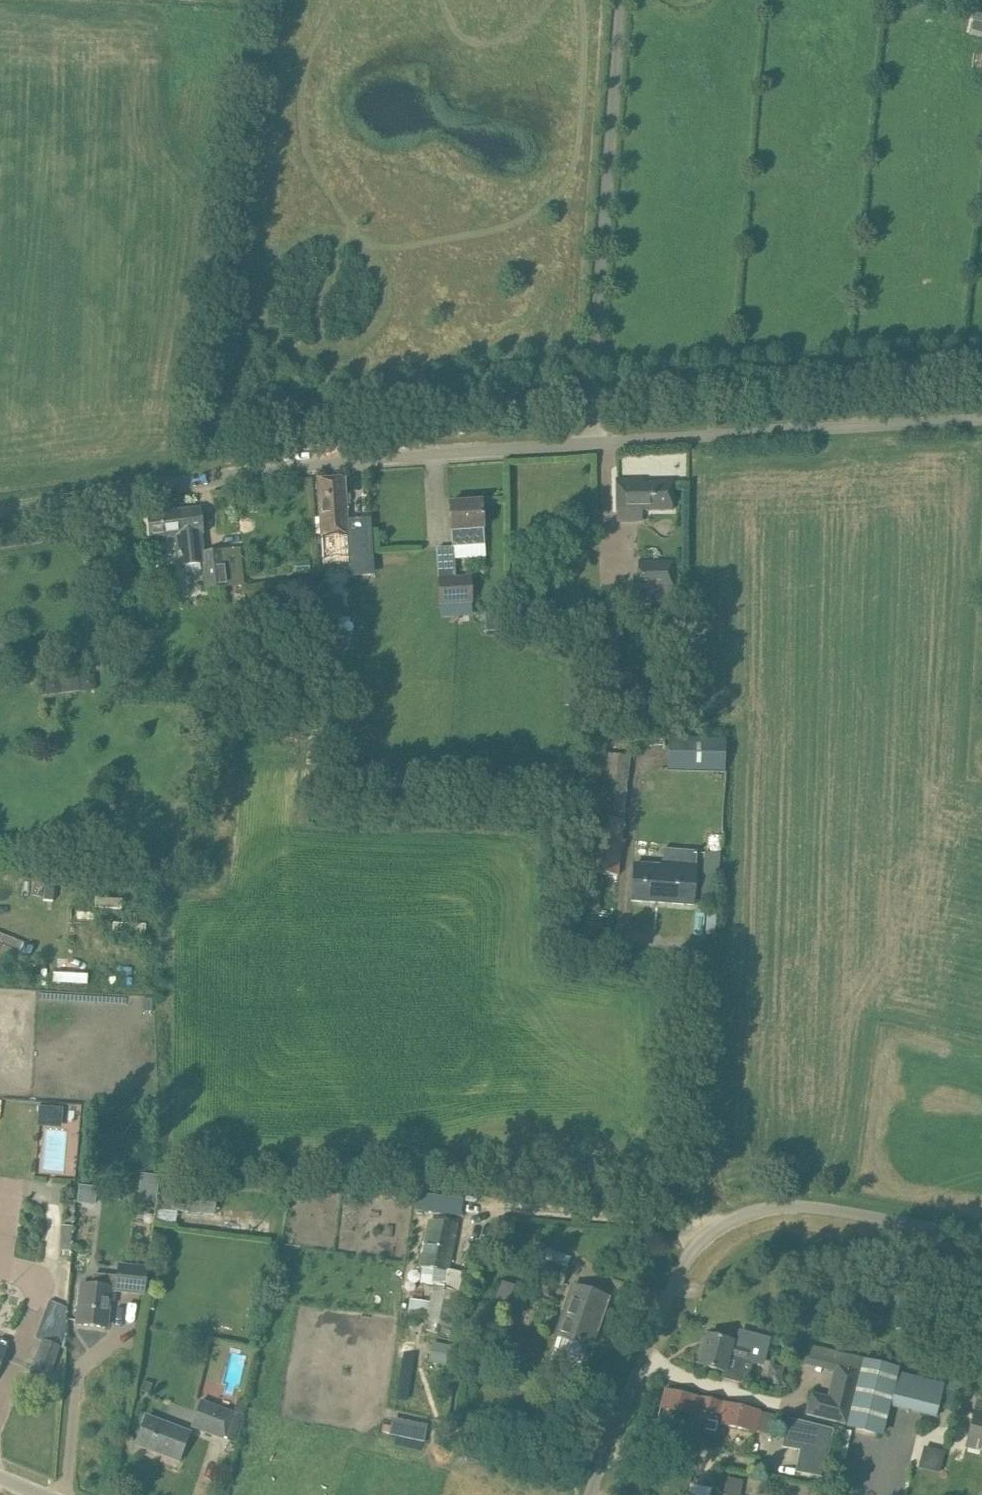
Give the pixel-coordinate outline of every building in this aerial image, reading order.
[(981,38),(981,24),(972,22),(969,34),(981,38)] [(345,478),(317,479),(322,561),(323,561),(323,560),(366,557),(367,570),(368,570),(365,520),(348,521),(345,478)] [(645,482),(645,478),(616,479),(616,511),(673,510),(672,481),(645,482)] [(452,548),(485,546),(482,501),(449,504),(452,548)] [(200,533),(202,532),(200,508),(148,514),(150,538),(177,535),(180,566),(202,564),(205,589),(227,586),(223,549),(202,551),(200,533)] [(673,589),(673,562),(637,562),(637,575),(633,575),(633,589),(637,589),(637,603),(672,603),(672,589),(673,589)] [(472,603),(470,577),(455,578),(438,579),(441,618),(464,617),(463,604),(472,603)] [(0,636),(0,655),(2,657),(11,644),(0,636)] [(323,684),(335,684),(335,670),(323,670),(323,684)] [(94,675),(80,676),(81,686),(86,691),(96,689),(94,675)] [(331,686),(331,697),(346,697),(347,686),(331,686)] [(618,748),(641,752),(642,739),(620,736),(618,748)] [(668,769),(724,771),(725,740),(669,738),(668,769)] [(629,758),(593,755),(586,830),(595,831),(592,855),(575,853),(573,907),(599,909),(602,876),(618,878),(629,758)] [(697,852),(664,850),(663,867),(634,865),(632,901),(693,905),(697,852)] [(38,1122),(59,1124),(60,1109),(40,1107),(38,1122)] [(141,1174),(138,1198),(157,1201),(160,1176),(141,1174)] [(79,1185),(77,1203),(96,1205),(98,1187),(79,1185)] [(217,1194),(162,1189),(160,1209),(215,1214),(217,1194)] [(460,1216),(462,1202),(462,1200),(419,1194),(418,1199),(417,1210),(460,1216)] [(456,1225),(429,1221),(424,1267),(427,1267),(425,1283),(449,1286),(456,1225)] [(568,1270),(541,1261),(536,1276),(562,1285),(568,1270)] [(148,1267),(118,1264),(117,1277),(115,1290),(115,1293),(145,1296),(148,1267)] [(92,1286),(83,1285),(78,1325),(106,1328),(110,1290),(115,1290),(117,1277),(94,1274),(92,1286)] [(528,1290),(501,1282),(492,1310),(505,1314),(507,1308),(520,1312),(528,1290)] [(459,1293),(434,1287),(430,1302),(411,1299),(406,1324),(418,1326),(419,1319),(426,1320),(423,1330),(449,1336),(459,1293)] [(607,1298),(574,1287),(552,1350),(555,1355),(569,1360),(574,1357),(579,1343),(590,1347),(607,1298)] [(66,1308),(49,1301),(35,1338),(41,1340),(30,1370),(50,1379),(62,1347),(64,1348),(66,1308)] [(707,1335),(699,1366),(719,1371),(725,1372),(724,1376),(734,1378),(741,1376),(745,1361),(745,1360),(762,1364),(768,1340),(740,1333),(737,1345),(732,1344),(732,1342),(707,1335)] [(9,1342),(0,1339),(0,1364),(9,1342)] [(434,1342),(431,1362),(448,1365),(452,1345),(434,1342)] [(852,1404),(847,1424),(883,1433),(890,1405),(936,1417),(944,1386),(897,1374),(898,1370),(898,1369),(863,1360),(852,1404)] [(850,1408),(858,1372),(839,1367),(831,1399),(811,1394),(806,1414),(841,1422),(846,1424),(850,1408)] [(758,1410),(664,1390),(660,1408),(696,1415),(692,1432),(714,1437),(717,1423),(754,1431),(758,1410)] [(236,1414),(201,1400),(191,1427),(225,1441),(236,1414)] [(978,1400),(975,1412),(966,1447),(981,1451),(981,1401),(978,1400)] [(190,1433),(147,1417),(136,1445),(179,1461),(190,1433)] [(789,1420),(784,1446),(802,1449),(797,1471),(823,1476),(831,1431),(789,1420)] [(415,1426),(413,1437),(424,1440),(427,1428),(415,1426)] [(937,1472),(941,1454),(920,1449),(916,1467),(937,1472)] [(727,1478),(723,1494),(740,1494),(743,1481),(727,1478)]
